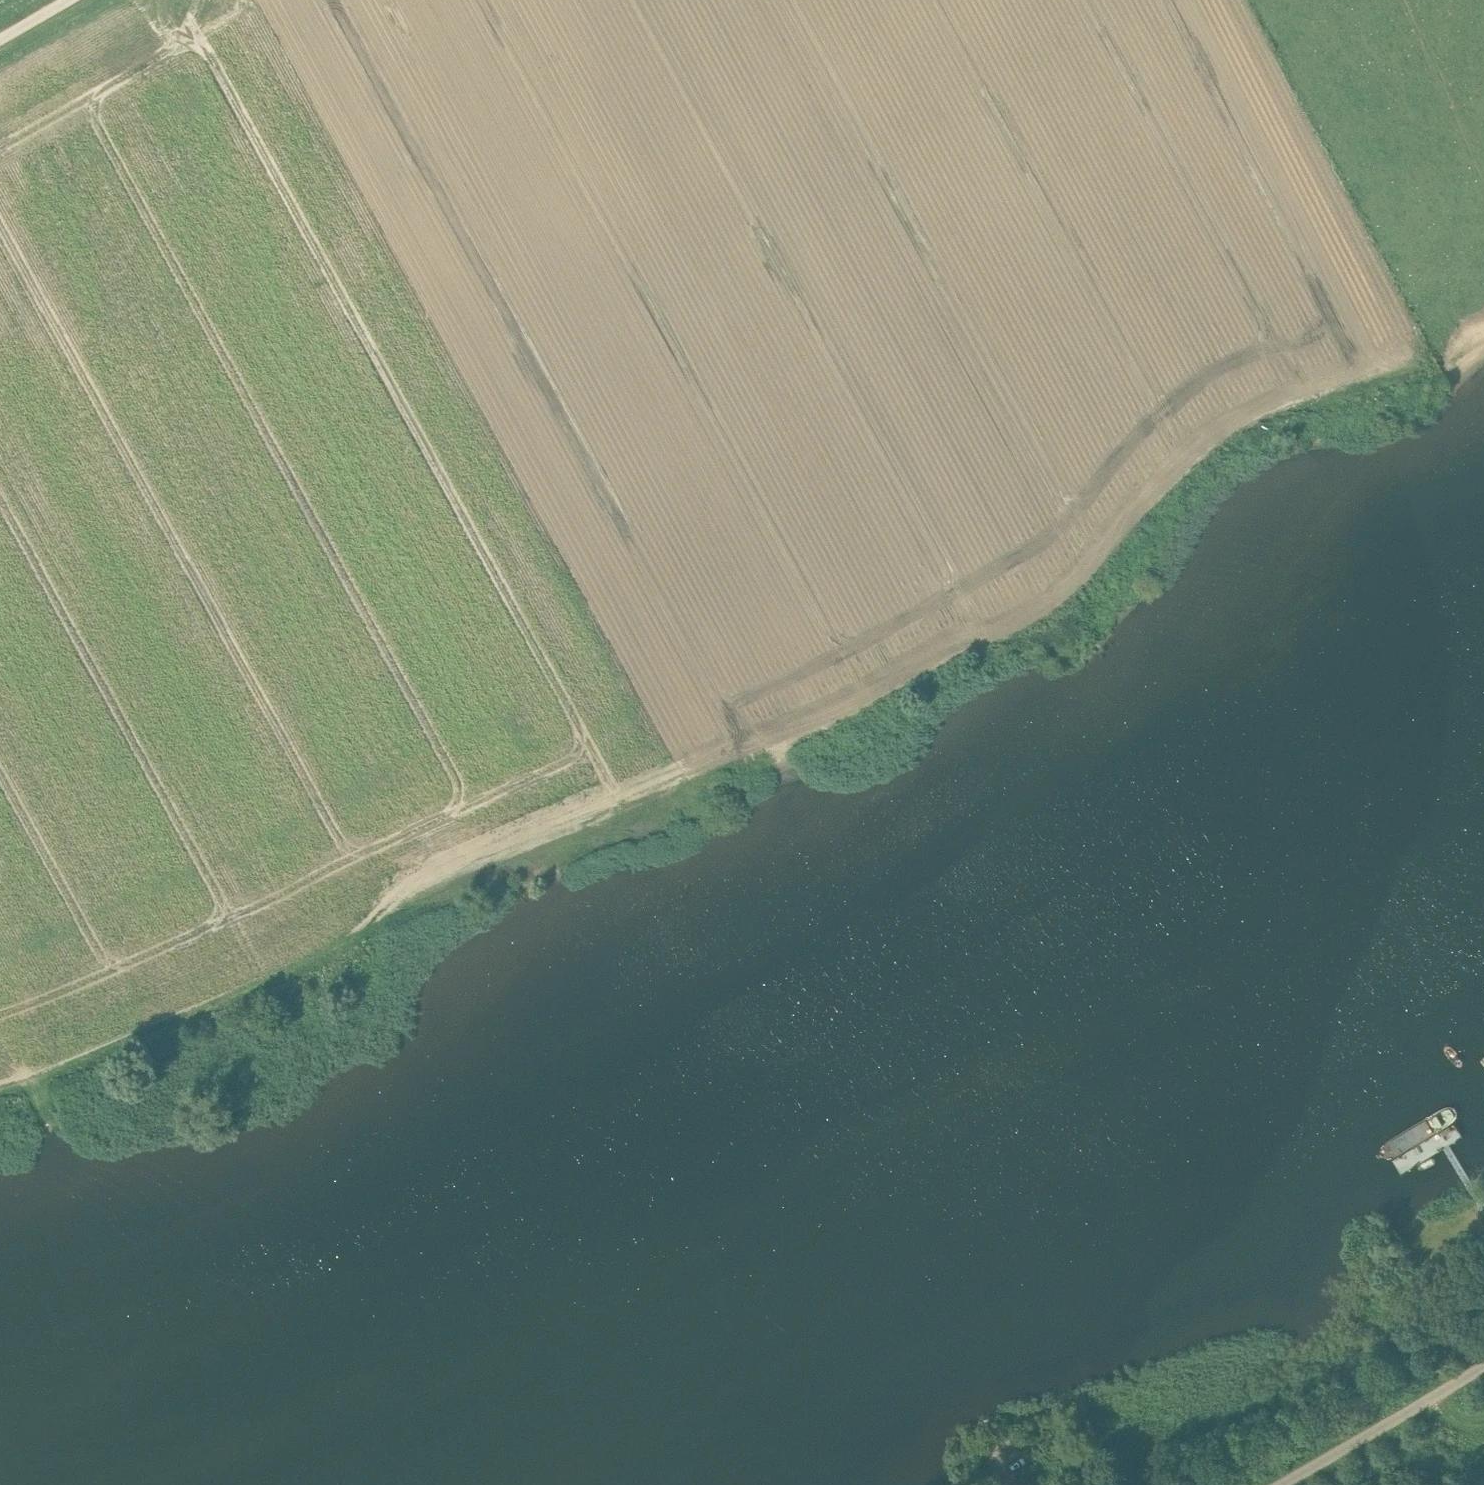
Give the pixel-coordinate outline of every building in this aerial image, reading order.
[(1337,1139),(1374,1196),(1483,1131),(1483,1107),(1461,1071),(1337,1139)]
